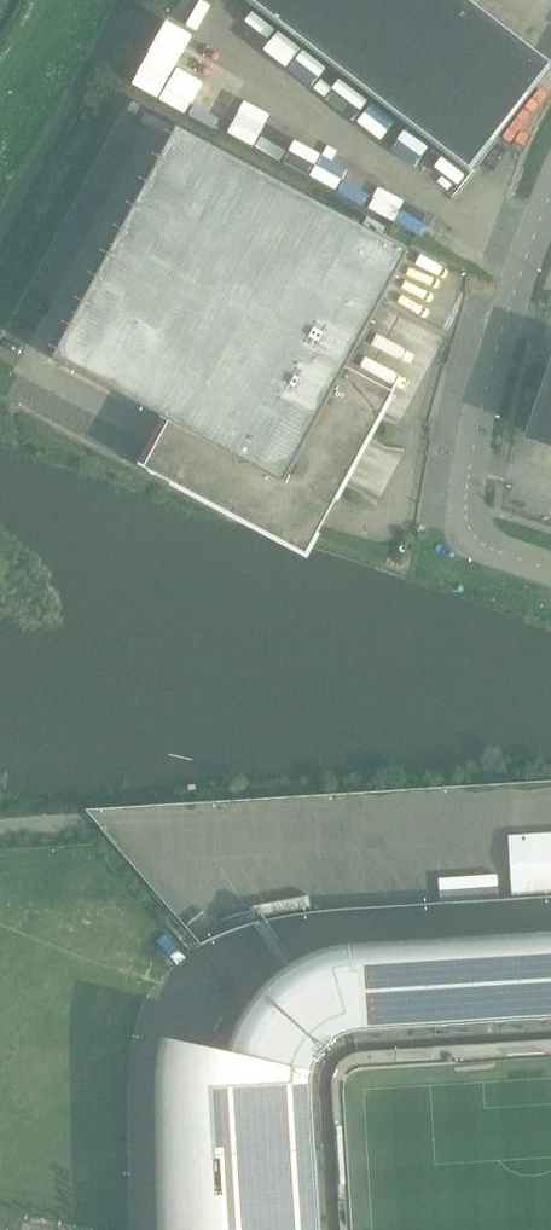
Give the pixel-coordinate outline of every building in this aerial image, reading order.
[(463,0),(247,0),(246,1),(469,173),(550,68),(462,0),(463,0)] [(350,362),(408,253),(177,129),(54,360),(163,419),(138,466),(307,554),(396,387),(350,362)] [(531,437),(550,443),(550,378),(531,437)] [(510,837),(512,894),(550,892),(550,835),(510,837)] [(237,1019),(229,1035),(226,1045),(223,1054),(162,1042),(159,1077),(158,1121),(159,1184),(160,1229),(321,1229),(311,1081),(311,1073),(311,1065),(312,1057),(315,1048),(318,1041),(323,1034),(331,1026),(340,1020),(349,1016),(356,1014),(367,1013),(550,1002),(550,931),(543,931),(435,938),(360,942),(351,943),(333,946),(321,949),(308,954),(294,961),(287,965),(283,968),(273,976),(263,985),(256,993),(250,1000),(246,1005),(237,1019)]
